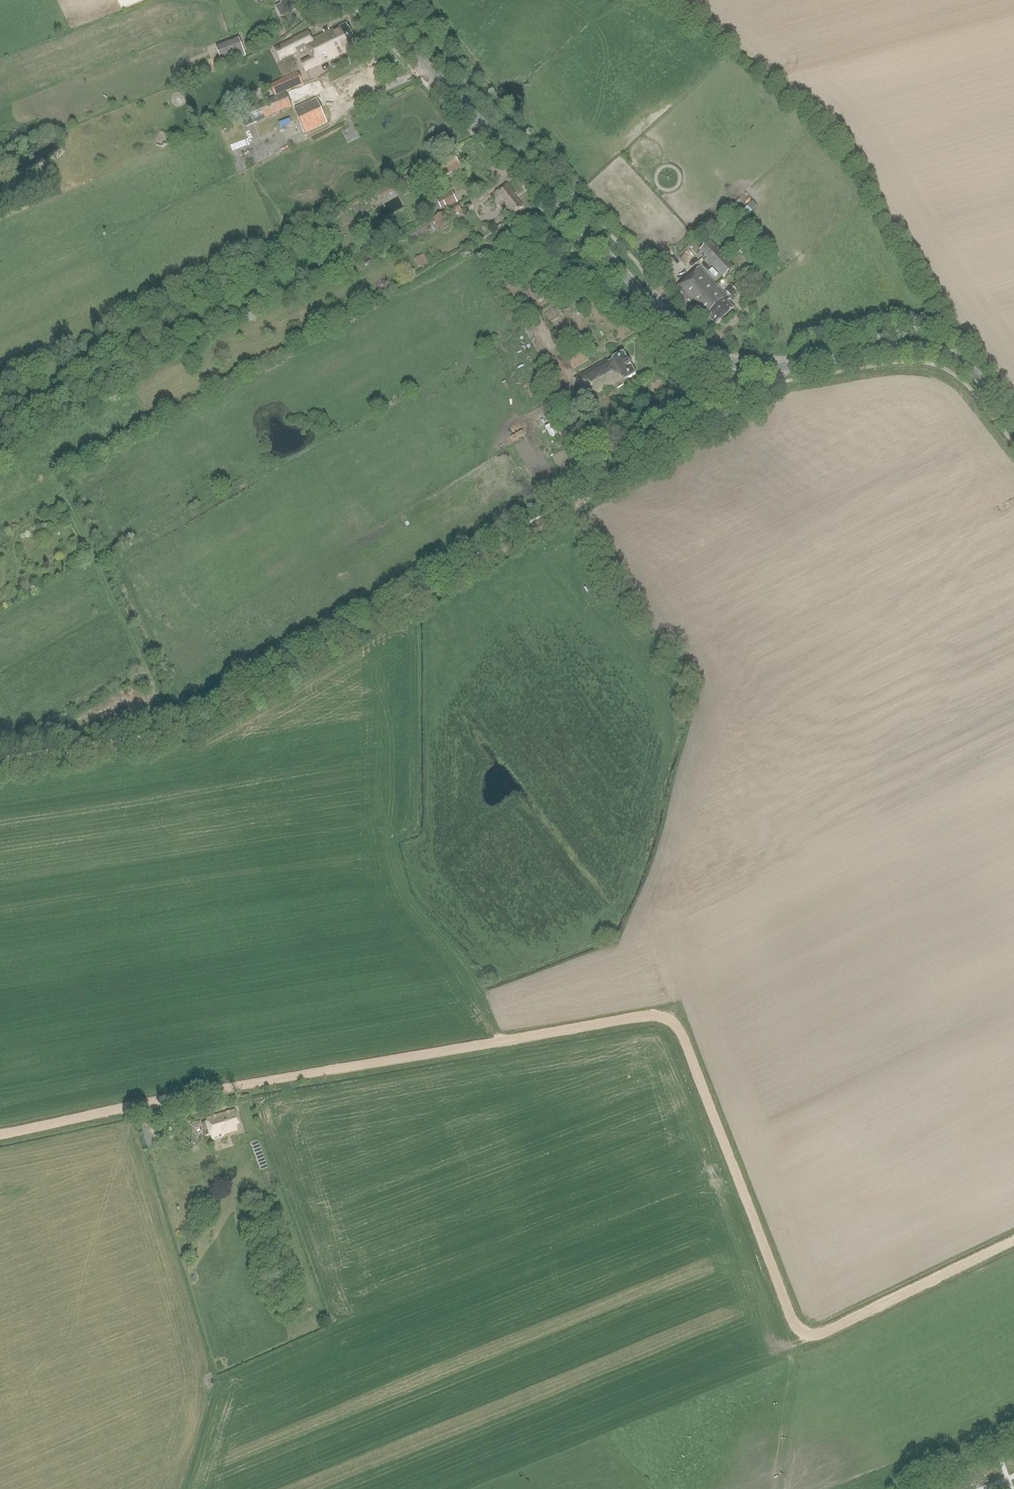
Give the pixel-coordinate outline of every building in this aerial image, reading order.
[(286,14),(298,8),(294,0),(285,0),(281,2),(279,3),(279,4),(274,7),(279,18),(286,14)] [(291,43),(278,49),(284,61),(297,54),(295,50),(305,45),(313,60),(302,65),(306,72),(355,48),(351,41),(354,39),(346,24),(312,42),(308,33),(293,41),(294,42),(291,43)] [(239,39),(216,48),(222,65),(246,56),(239,39)] [(303,84),(298,73),(270,85),(275,96),(303,84)] [(329,73),(320,78),(326,89),(335,84),(329,73)] [(258,105),(248,109),(249,112),(251,115),(254,123),(292,107),(289,99),(286,93),(258,105)] [(327,123),(316,99),(294,109),(305,133),(327,123)] [(240,113),(241,115),(245,127),(254,123),(248,109),(240,113)] [(426,166),(435,183),(461,168),(455,155),(440,163),(439,160),(426,166)] [(392,184),(376,193),(379,200),(396,191),(392,184)] [(516,194),(508,184),(495,194),(512,216),(523,207),(514,195),(516,194)] [(447,209),(459,203),(454,194),(438,202),(442,209),(446,207),(447,209)] [(409,212),(404,205),(398,210),(393,203),(382,212),(392,225),(409,212)] [(447,220),(463,212),(459,205),(435,218),(442,231),(451,226),(447,220)] [(748,206),(738,215),(743,220),(753,211),(748,206)] [(710,242),(700,251),(708,260),(706,261),(724,279),(735,268),(710,242)] [(666,250),(656,259),(662,265),(671,256),(666,250)] [(417,257),(422,266),(431,261),(426,252),(417,257)] [(730,300),(699,268),(676,290),(704,319),(707,316),(716,326),(734,309),(727,302),(730,300)] [(732,285),(726,291),(730,296),(736,290),(732,285)] [(581,347),(566,357),(575,370),(590,361),(581,347)] [(606,359),(574,378),(591,405),(615,390),(615,391),(628,384),(626,381),(636,375),(624,354),(608,363),(606,359)] [(163,1122),(173,1117),(168,1109),(159,1113),(163,1122)] [(234,1109),(205,1118),(211,1140),(223,1136),(222,1134),(236,1130),(234,1125),(238,1124),(234,1109)] [(140,1127),(149,1124),(146,1116),(138,1119),(140,1127)]
